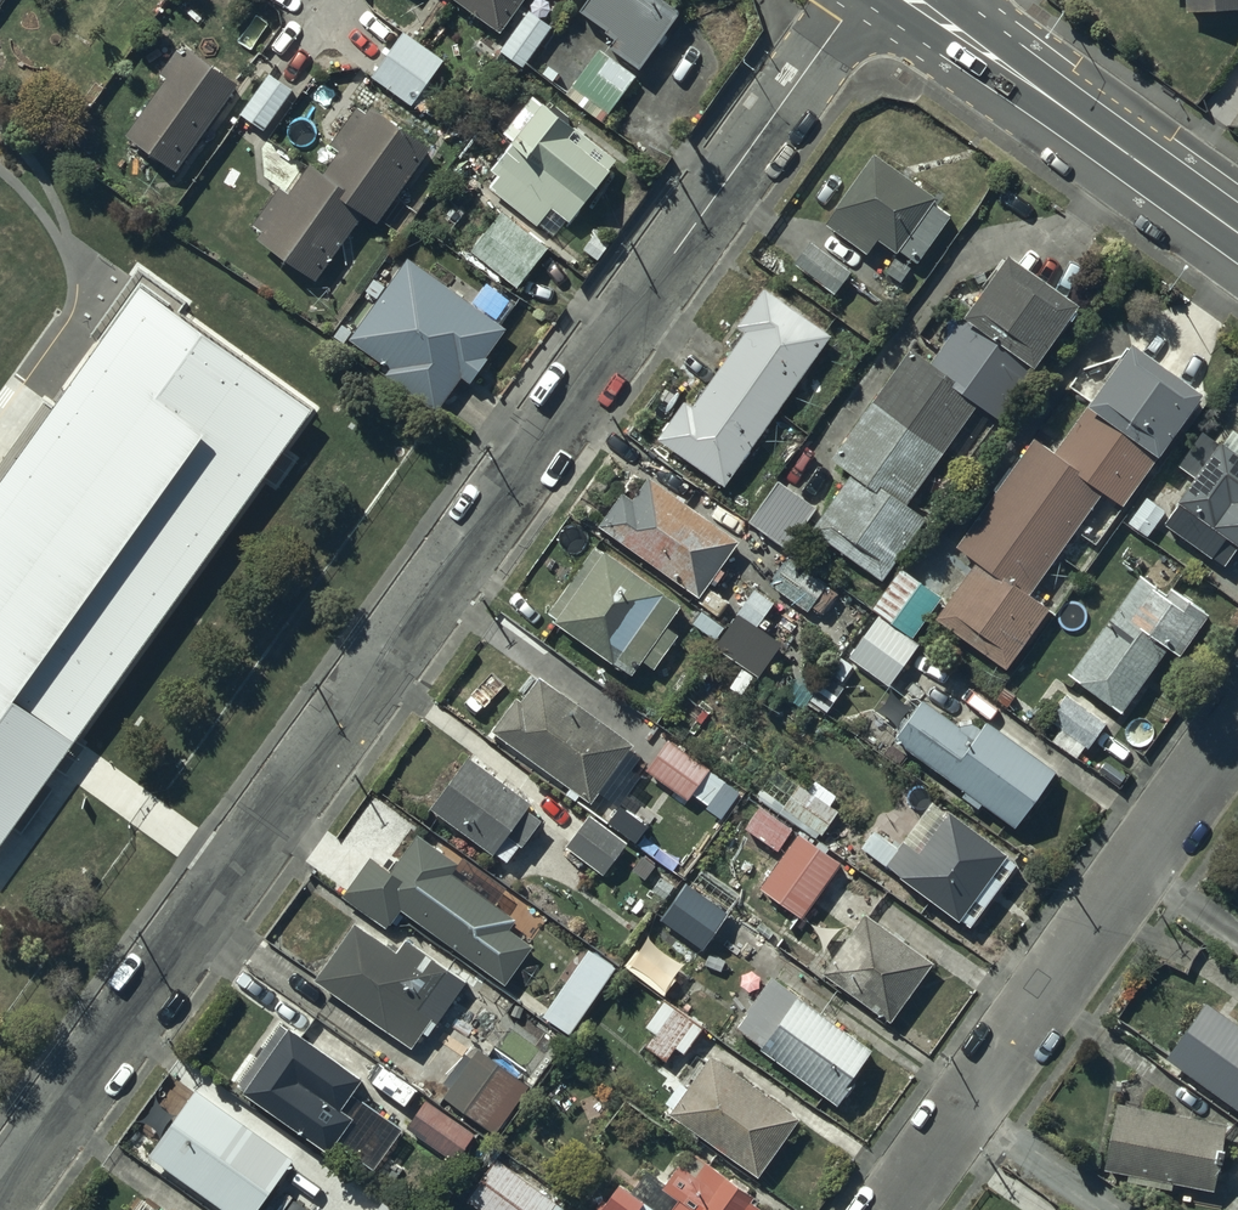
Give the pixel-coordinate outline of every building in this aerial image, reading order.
[(499,27),(519,0),(463,0),(499,27)] [(609,39),(640,62),(681,5),(674,0),(581,0),(579,2),(607,22),(605,24),(614,31),(609,39)] [(528,5),(499,43),(525,62),(553,24),(528,5)] [(597,40),(565,19),(541,54),(573,75),(597,40)] [(444,56),(403,25),(369,70),(411,101),(444,56)] [(166,75),(127,130),(178,166),(240,79),(183,38),(160,71),(166,75)] [(599,44),(565,89),(603,118),(637,73),(599,44)] [(268,69),(240,108),(264,125),(292,85),(268,69)] [(481,174),(537,218),(551,202),(571,217),(619,156),(577,123),(582,118),(547,90),(481,174)] [(280,181),(254,219),(261,224),(256,232),(318,275),(365,208),(378,217),(430,142),(369,99),(364,106),(358,102),(330,142),(338,147),(322,169),(308,159),(289,187),(280,181)] [(935,190),(871,145),(820,218),(864,249),(875,233),(894,246),(895,244),(916,259),(949,211),(929,198),(935,190)] [(501,207),(470,247),(518,283),(549,244),(501,207)] [(809,238),(792,260),(834,290),(850,269),(809,238)] [(908,342),(828,453),(849,467),(809,524),(879,575),(925,510),(905,496),(976,398),(996,412),(1034,359),(1031,356),(1075,294),(1003,243),(958,307),(962,309),(928,356),(908,342)] [(408,253),(349,336),(390,365),(386,370),(437,407),(462,372),(473,380),(491,354),(486,350),(506,322),(408,253)] [(681,394),(656,432),(722,481),(828,327),(761,283),(735,322),(740,326),(690,400),(681,394)] [(139,287),(0,483),(0,852),(314,411),(139,287)] [(1103,542),(1117,523),(1090,503),(1102,486),(1121,499),(1158,447),(1156,446),(1201,383),(1129,332),(1084,397),(1087,399),(1053,446),(1033,432),(955,543),(974,556),(934,612),(1005,666),(1050,602),(1029,587),(1076,521),(1103,542)] [(1175,461),(1190,471),(1175,494),(1177,495),(1161,519),(1223,561),(1237,539),(1237,540),(1237,447),(1203,422),(1175,461)] [(738,534),(646,469),(631,491),(621,485),(596,520),(697,591),(707,577),(713,581),(724,565),(719,561),(738,534)] [(774,475),(745,515),(785,546),(815,505),(774,475)] [(1165,507),(1144,492),(1126,517),(1147,532),(1165,507)] [(592,539),(546,605),(554,611),(552,614),(629,668),(639,653),(652,662),(677,628),(666,620),(681,599),(602,543),(600,545),(592,539)] [(788,553),(768,581),(805,608),(809,602),(822,611),(838,589),(788,553)] [(899,562),(869,604),(912,633),(941,593),(899,562)] [(1139,567),(1066,668),(1119,708),(1166,642),(1177,650),(1207,608),(1164,577),(1160,582),(1139,567)] [(753,583),(734,609),(755,624),(773,597),(753,583)] [(876,610),(846,651),(886,682),(917,640),(876,610)] [(794,668),(778,691),(801,707),(807,698),(821,708),(833,691),(819,682),(817,683),(794,668)] [(514,691),(489,725),(588,797),(631,739),(536,669),(518,694),(514,691)] [(1064,687),(1045,713),(1086,744),(1106,718),(1064,687)] [(1015,822),(1054,767),(982,715),(971,731),(920,693),(890,734),(964,787),(960,792),(976,804),(980,798),(1015,822)] [(665,734),(644,764),(687,796),(690,792),(708,804),(725,779),(707,766),(708,764),(665,734)] [(466,749),(426,801),(491,850),(505,831),(519,841),(540,812),(526,802),(530,796),(466,749)] [(798,780),(777,809),(816,837),(838,807),(830,801),(836,793),(813,776),(806,785),(798,780)] [(758,800),(741,821),(775,845),(790,823),(758,800)] [(897,843),(872,826),(860,843),(957,913),(958,911),(966,917),(1011,855),(1004,850),(1007,846),(947,803),(917,845),(903,835),(897,843)] [(588,810),(565,841),(602,871),(626,839),(588,810)] [(796,826),(757,882),(801,913),(811,898),(816,902),(828,885),(824,882),(841,857),(796,826)] [(371,850),(340,892),(384,924),(399,905),(503,981),(531,942),(507,924),(514,915),(449,868),(457,858),(417,829),(391,865),(371,850)] [(726,909),(682,880),(659,915),(703,944),(726,909)] [(931,958),(863,909),(820,968),(888,1017),(931,958)] [(352,915),(312,972),(409,1042),(432,1010),(422,1003),(448,966),(402,934),(395,945),(352,915)] [(774,972),(735,1024),(835,1099),(841,1091),(844,1094),(856,1078),(853,1075),(860,1066),(855,1063),(870,1044),(774,972)] [(700,1023),(661,995),(643,1022),(652,1029),(644,1041),(665,1056),(674,1043),(683,1049),(700,1023)] [(1204,995),(1163,1051),(1237,1105),(1237,1019),(1204,995)] [(359,1069),(286,1019),(284,1022),(278,1018),(236,1080),(240,1083),(239,1085),(327,1145),(352,1109),(338,1100),(359,1069)] [(529,1080),(476,1042),(439,1093),(492,1131),(529,1080)] [(677,1092),(666,1108),(756,1172),(798,1113),(709,1050),(702,1059),(696,1055),(672,1089),(677,1092)] [(144,1149),(184,1179),(181,1183),(196,1194),(200,1189),(230,1209),(252,1209),(292,1153),(192,1083),(144,1149)] [(473,1129),(424,1095),(403,1124),(409,1128),(405,1133),(449,1163),(473,1129)] [(1226,1118),(1114,1097),(1103,1164),(1127,1168),(1125,1180),(1170,1188),(1172,1179),(1215,1186),(1226,1118)] [(755,1202),(759,1196),(746,1186),(749,1182),(729,1168),(726,1172),(693,1149),(683,1164),(674,1157),(660,1176),(665,1179),(661,1183),(676,1194),(665,1209),(766,1209),(755,1202)] [(463,1194),(484,1209),(571,1209),(494,1153),(463,1194)] [(641,1195),(644,1191),(617,1172),(590,1209),(662,1209),(641,1195)] [(173,1202),(168,1209),(142,1192),(129,1209),(185,1209),(173,1202)]
